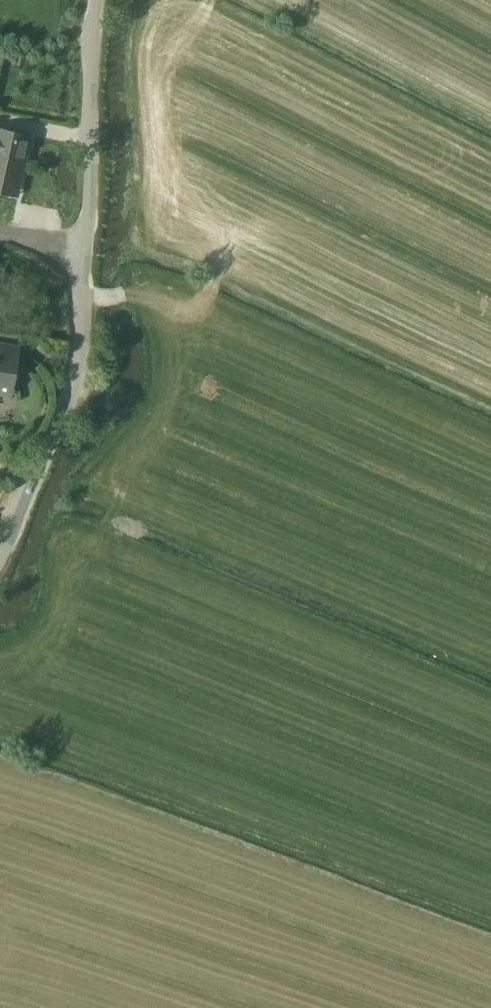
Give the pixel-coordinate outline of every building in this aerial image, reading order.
[(24,166),(30,137),(0,130),(0,160),(24,166)] [(24,166),(0,160),(0,193),(17,197),(24,166)] [(11,396),(19,348),(0,344),(0,394),(11,396)]
